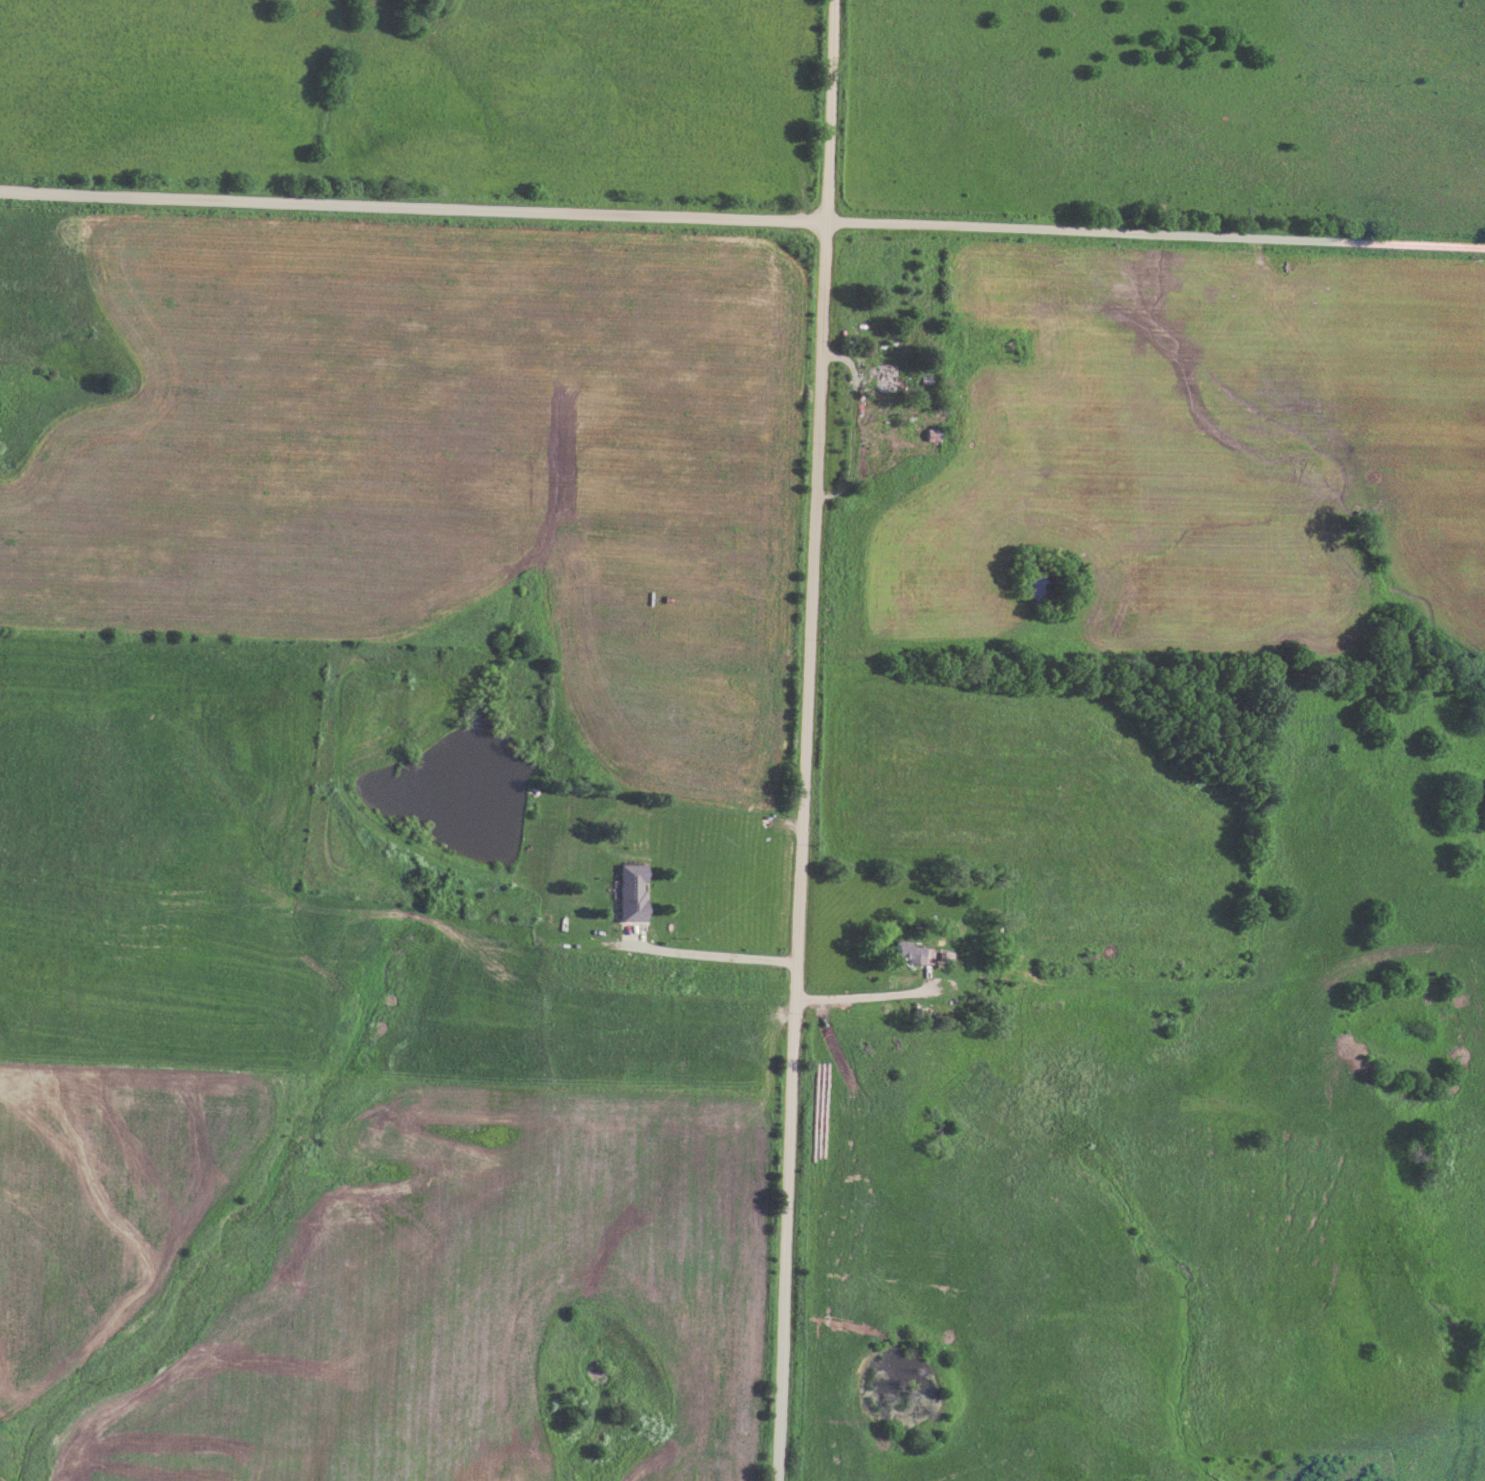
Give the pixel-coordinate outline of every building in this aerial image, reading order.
[(893,392),(893,364),(871,364),(871,392),(893,392)] [(614,866),(614,922),(644,922),(644,866),(614,866)] [(919,964),(923,945),(891,939),(887,958),(919,964)]
